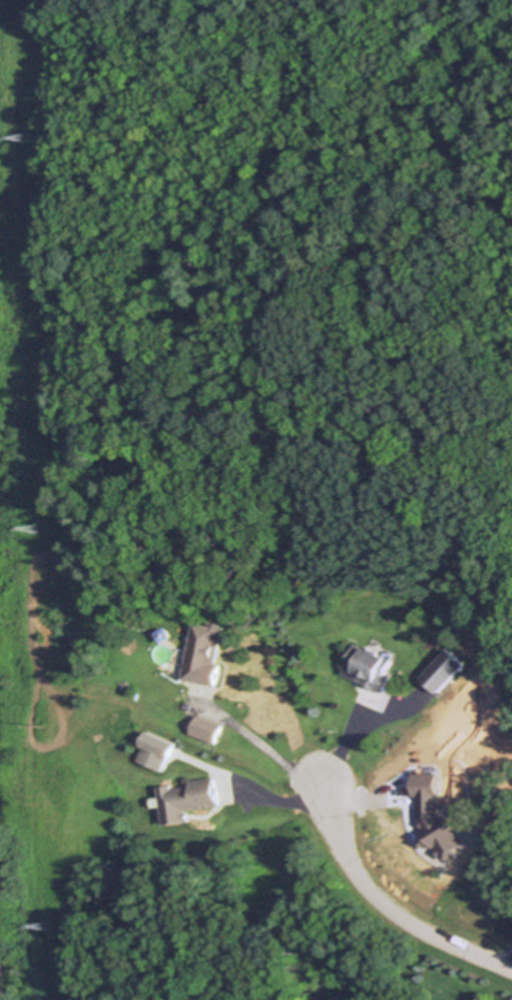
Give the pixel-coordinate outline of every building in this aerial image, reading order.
[(197,618),(216,622),(217,619),(223,620),(226,625),(218,663),(222,664),(217,684),(184,677),(197,618)] [(174,634),(163,640),(157,629),(168,623),(174,634)] [(365,642),(388,652),(386,656),(391,658),(385,673),(392,676),(385,693),(361,683),(362,682),(343,673),(356,642),(364,646),(365,642)] [(467,662),(439,691),(422,676),(450,647),(467,662)] [(430,697),(417,709),(413,704),(426,692),(430,697)] [(224,724),(217,743),(193,733),(199,715),(224,724)] [(178,742),(171,757),(143,745),(149,730),(178,742)] [(422,774),(423,848),(443,848),(443,854),(462,854),(461,818),(444,819),(443,774),(422,774)] [(216,776),(218,787),(219,787),(222,804),(190,808),(191,819),(166,822),(161,785),(174,784),(174,788),(194,785),(193,779),(216,776)]
